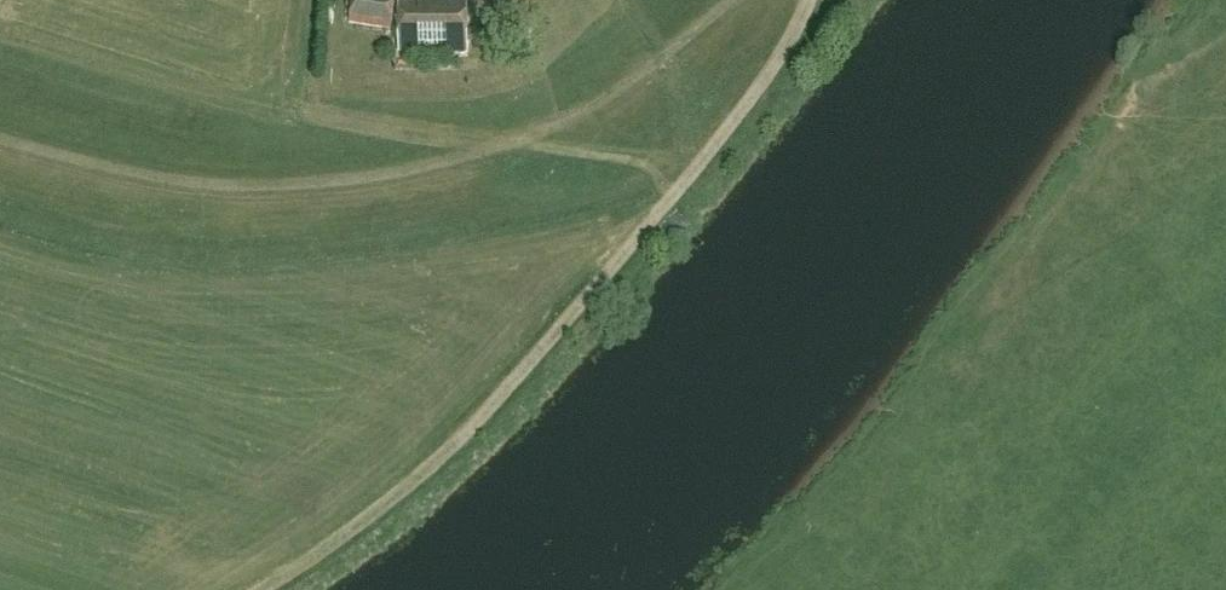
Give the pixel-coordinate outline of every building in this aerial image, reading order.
[(350,25),(392,31),(397,0),(353,0),(350,25)] [(448,51),(470,51),(470,0),(400,0),(400,51),(420,51),(420,32),(448,32),(448,51)]
